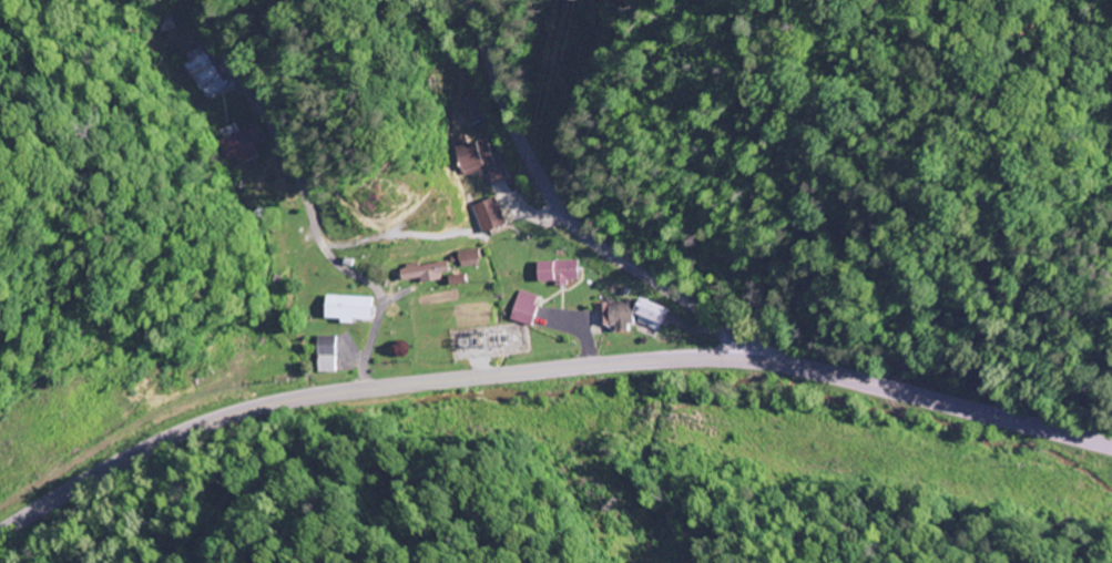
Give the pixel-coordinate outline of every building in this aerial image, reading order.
[(537,284),(576,285),(577,263),(538,263),(537,284)] [(539,297),(518,292),(512,320),(532,325),(539,297)] [(659,332),(667,310),(642,301),(634,323),(659,332)]
